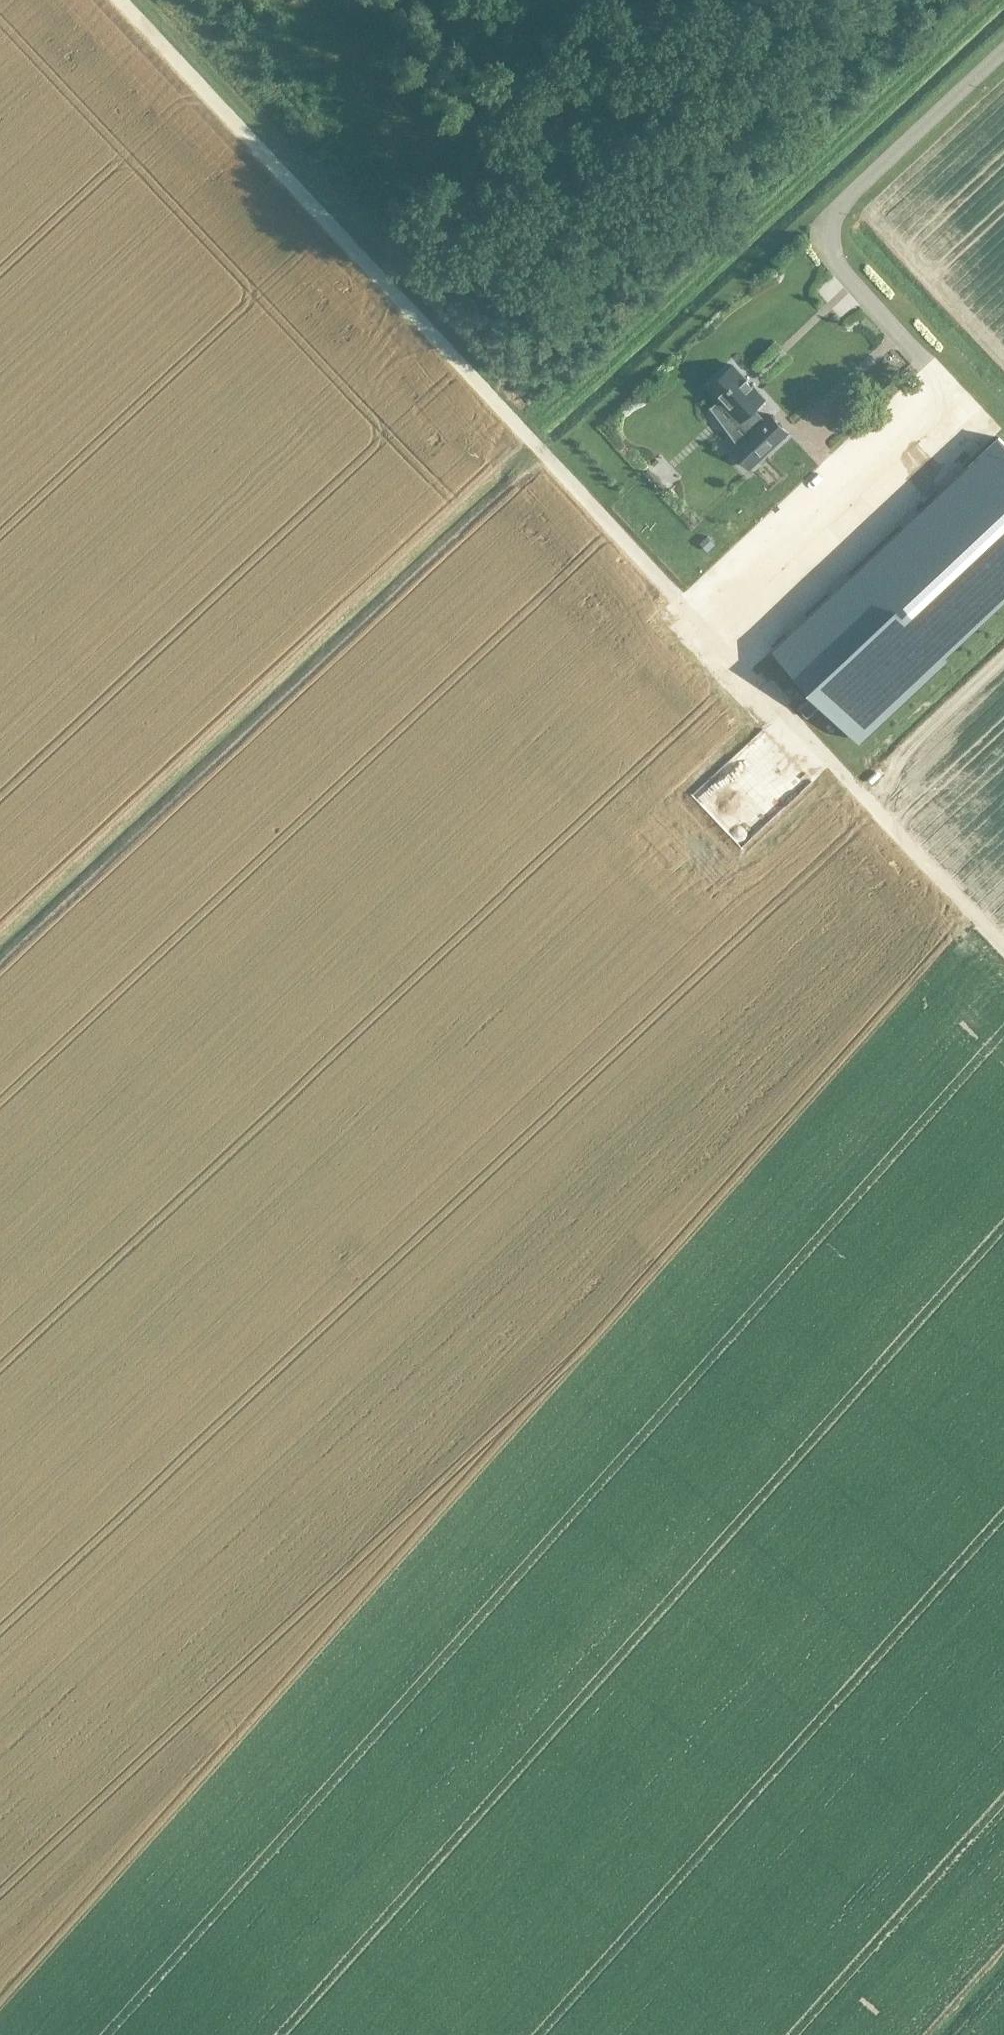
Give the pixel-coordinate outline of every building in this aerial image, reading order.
[(732,366),(710,387),(721,399),(732,411),(741,421),(744,418),(755,430),(739,445),(733,450),(750,468),(788,432),(771,415),(765,421),(754,409),(765,399),(753,386),(754,386),(747,378),(746,379),(733,365),(732,366)] [(910,513),(955,466),(907,418),(906,416),(884,395),(816,465),(822,470),(845,469),(851,475),(861,464),(870,463),(869,451),(886,450),(886,454),(864,476),(866,501),(872,500),(882,511),(890,503),(899,502),(910,513)] [(774,649),(857,738),(1003,601),(1003,443),(999,438),(774,649)]
